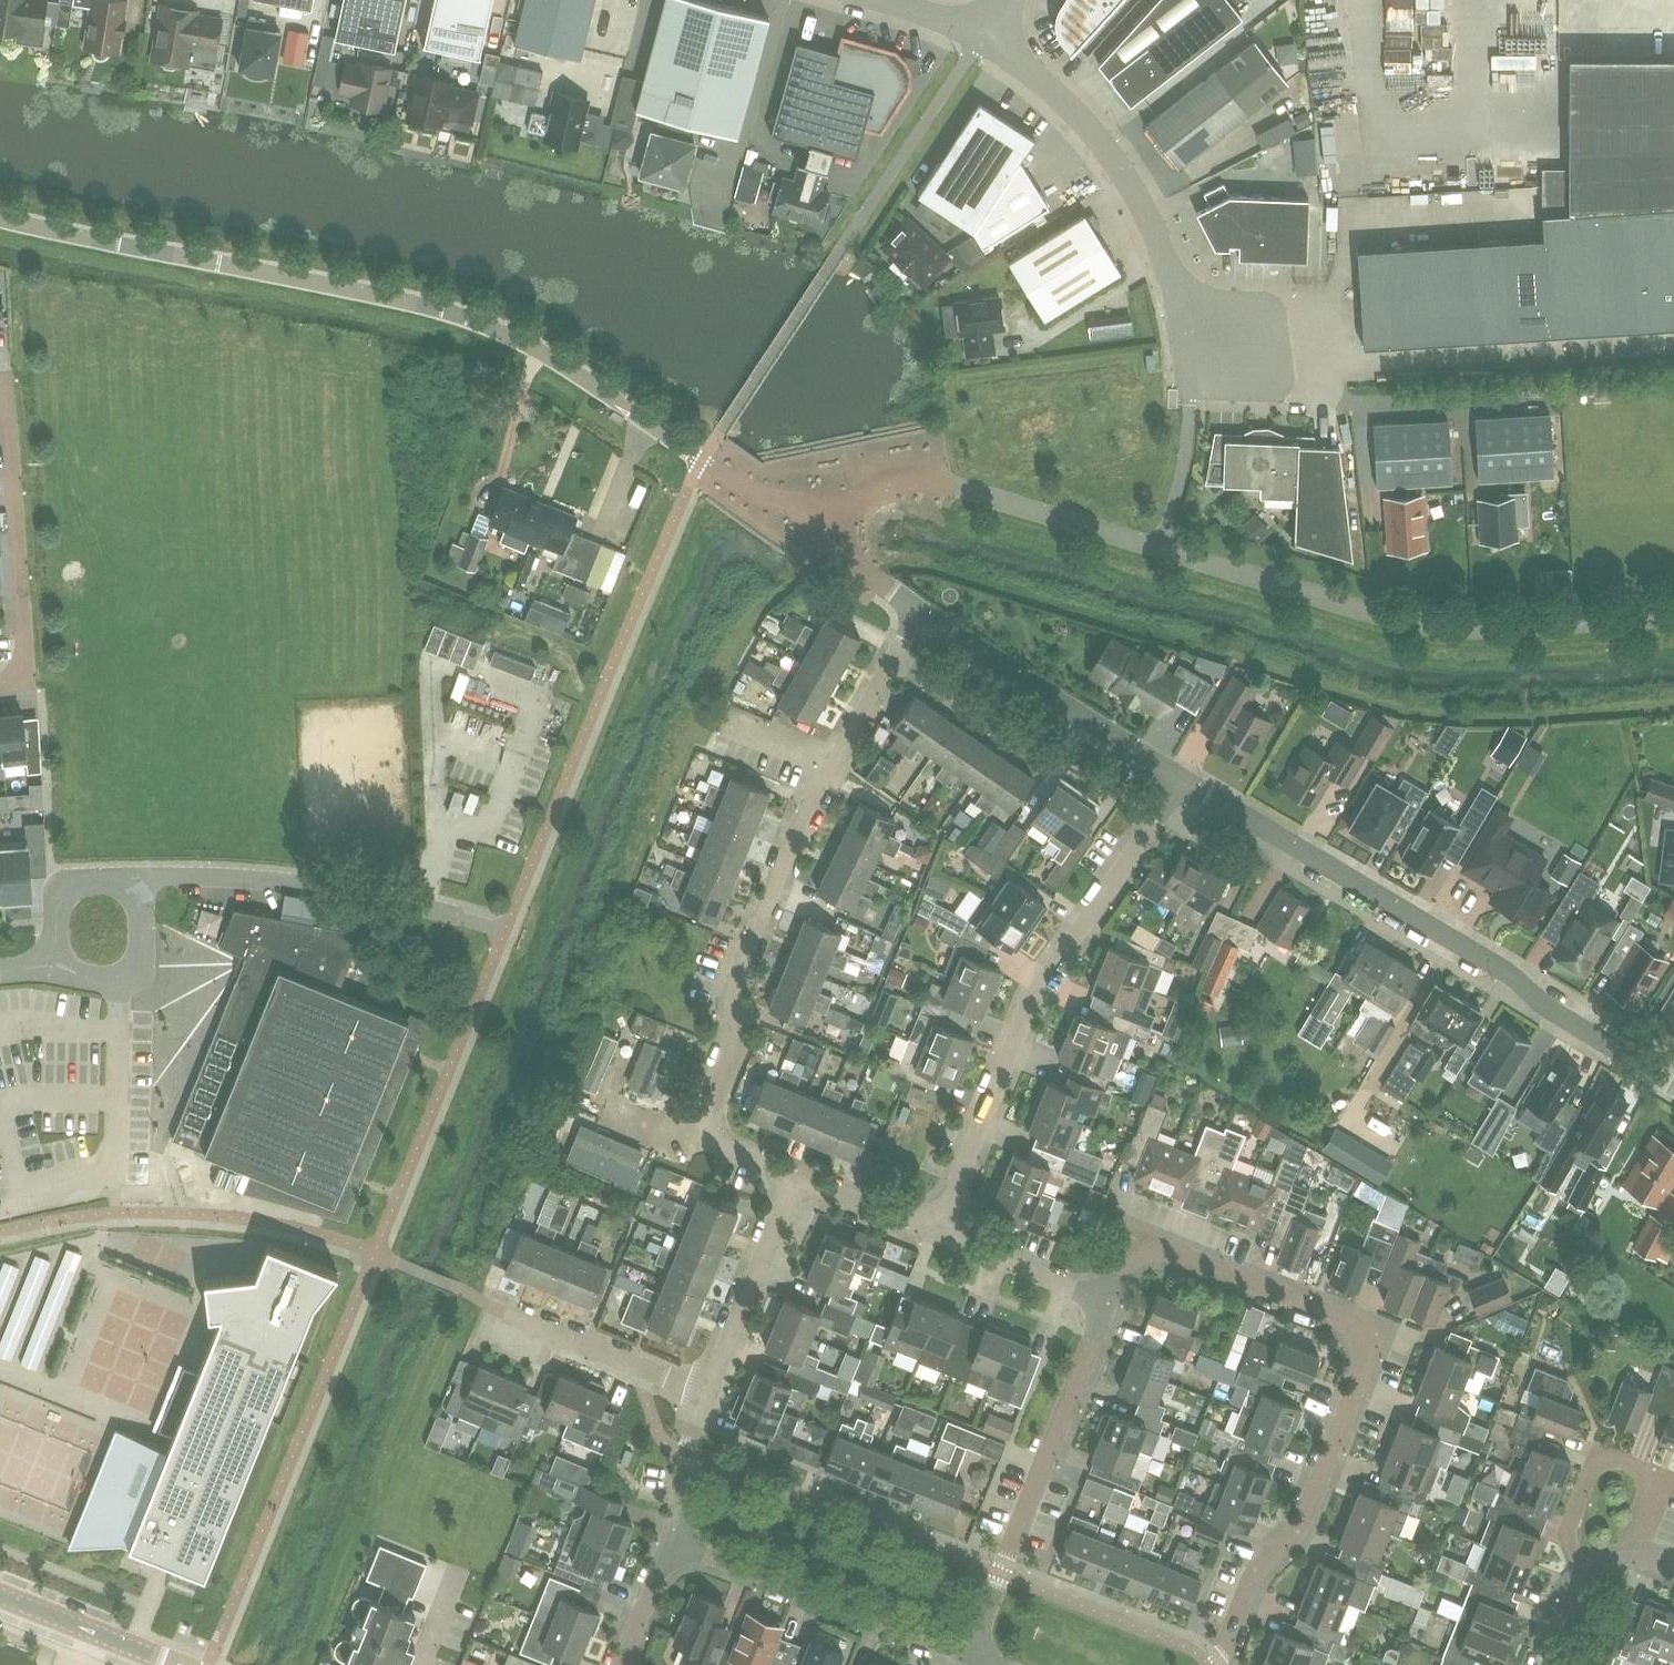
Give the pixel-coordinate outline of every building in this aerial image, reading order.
[(7,35),(12,31),(16,32),(21,32),(23,23),(42,26),(43,23),(46,0),(0,0),(0,34),(7,35)] [(84,46),(93,47),(93,52),(95,56),(100,58),(105,57),(109,54),(110,50),(119,51),(122,35),(123,35),(126,18),(124,18),(127,0),(73,0),(73,3),(90,6),(84,46)] [(394,50),(405,0),(343,0),(335,37),(394,50)] [(479,56),(492,0),(434,0),(424,44),(479,56)] [(594,0),(524,0),(514,43),(580,59),(594,0)] [(737,136),(769,16),(711,0),(665,0),(636,109),(661,116),(656,132),(652,131),(641,174),(683,185),(695,142),(691,141),(695,125),(737,136)] [(1119,0),(1072,0),(1067,8),(1064,18),(1064,28),(1069,37),(1078,45),(1119,0)] [(1130,104),(1242,16),(1230,0),(1155,0),(1098,63),(1130,104)] [(1529,0),(1523,0),(1512,1),(1513,24),(1530,23),(1529,0)] [(187,64),(191,44),(216,49),(221,18),(196,14),(196,11),(161,5),(152,58),(162,60),(165,65),(173,66),(178,62),(187,64)] [(1405,8),(1397,19),(1418,35),(1426,24),(1405,8)] [(268,73),(273,73),(281,32),(264,29),(266,19),(249,15),(240,67),(244,68),(243,71),(248,74),(252,76),(257,77),(263,77),(268,75),(268,73)] [(1441,66),(1465,49),(1446,22),(1422,38),(1441,66)] [(301,65),(307,32),(290,29),(284,62),(301,65)] [(894,52),(843,37),(839,53),(797,42),(771,133),(809,144),(803,165),(827,172),(833,150),(856,157),(865,125),(880,130),(908,86),(909,73),(904,61),(894,52)] [(1216,71),(1146,126),(1179,168),(1249,113),(1263,102),(1287,82),(1254,40),(1240,51),(1229,60),(1216,71)] [(1356,248),(1363,346),(1673,326),(1673,57),(1568,56),(1568,167),(1541,167),(1541,214),(1541,215),(1542,215),(1543,237),(1356,248)] [(351,103),(382,110),(391,67),(360,61),(359,65),(345,62),(339,90),(353,94),(351,103)] [(499,61),(495,78),(513,82),(517,65),(499,61)] [(471,120),(477,92),(449,86),(450,81),(417,74),(408,117),(440,125),(443,114),(471,120)] [(1450,113),(1446,116),(1455,129),(1475,116),(1465,100),(1471,96),(1456,74),(1434,89),(1450,113)] [(603,122),(583,117),(588,99),(555,91),(550,115),(545,134),(544,140),(576,147),(578,139),(598,143),(599,139),(609,142),(614,125),(603,122)] [(1048,204),(1021,161),(1035,139),(979,101),(918,194),(922,197),(937,206),(974,231),(983,245),(1048,204)] [(532,111),(528,129),(545,134),(550,115),(532,111)] [(1427,141),(1435,127),(1414,115),(1407,129),(1427,141)] [(1303,161),(1321,160),(1319,131),(1302,132),(1303,161)] [(1284,139),(1260,147),(1264,159),(1288,151),(1284,139)] [(1227,146),(1231,156),(1248,150),(1245,140),(1227,146)] [(755,201),(764,170),(744,165),(735,196),(755,201)] [(776,202),(773,210),(819,224),(828,191),(822,189),(827,172),(803,165),(798,182),(783,177),(782,182),(774,179),(768,199),(776,202)] [(1238,257),(1260,258),(1307,260),(1309,198),(1230,195),(1223,183),(1204,193),(1210,205),(1196,212),(1215,247),(1239,248),(1238,257)] [(915,208),(930,218),(937,206),(922,197),(915,208)] [(1043,318),(1119,271),(1084,214),(1008,261),(1043,318)] [(907,220),(884,245),(923,283),(947,257),(907,220)] [(972,237),(956,247),(962,256),(952,263),(963,272),(985,259),(972,237)] [(1000,296),(956,302),(960,334),(965,333),(967,355),(994,352),(991,330),(1004,328),(1000,296)] [(1088,326),(1090,340),(1131,334),(1128,316),(1114,318),(1115,323),(1088,326)] [(1550,413),(1474,417),(1478,479),(1554,475),(1550,413)] [(1448,419),(1372,424),(1377,486),(1452,481),(1448,419)] [(1273,505),(1295,506),(1294,540),(1353,558),(1339,446),(1312,445),(1312,438),(1217,434),(1208,481),(1262,483),(1262,493),(1273,505)] [(533,517),(540,500),(504,485),(489,520),(504,526),(499,540),(525,550),(530,537),(537,519),(533,517)] [(1482,534),(1515,531),(1514,520),(1527,518),(1524,487),(1497,490),(1498,495),(1478,497),(1482,534)] [(1386,499),(1389,549),(1425,547),(1422,496),(1386,499)] [(601,542),(569,529),(576,514),(540,500),(533,517),(537,519),(530,537),(560,549),(553,566),(587,579),(601,542)] [(453,543),(447,559),(458,564),(475,570),(477,564),(488,537),(484,536),(471,531),(470,534),(466,545),(465,547),(453,543)] [(621,577),(628,546),(602,541),(595,572),(621,577)] [(536,553),(525,548),(511,583),(522,587),(536,553)] [(570,611),(533,596),(525,617),(562,632),(570,611)] [(800,631),(848,657),(860,636),(826,617),(818,630),(804,622),(800,631)] [(836,678),(848,657),(800,631),(795,639),(809,647),(802,659),(836,678)] [(1125,647),(1105,679),(1123,690),(1123,691),(1124,692),(1124,691),(1135,698),(1135,699),(1136,698),(1157,712),(1167,695),(1172,687),(1200,704),(1213,682),(1179,661),(1171,674),(1161,668),(1165,661),(1146,650),(1142,657),(1125,647)] [(749,657),(742,670),(769,686),(772,680),(776,673),(749,657)] [(824,700),(836,678),(802,659),(795,672),(781,664),(776,673),(824,700)] [(824,700),(776,673),(772,680),(786,688),(778,702),(812,721),(824,700)] [(1256,740),(1258,741),(1270,721),(1244,706),(1255,688),(1233,675),(1201,728),(1217,737),(1212,745),(1243,763),(1256,740)] [(890,744),(895,748),(903,753),(934,708),(914,694),(892,726),(899,731),(890,744)] [(954,722),(934,708),(903,753),(910,758),(920,745),(931,753),(954,722)] [(0,715),(0,736),(3,760),(2,760),(3,766),(27,763),(28,772),(42,771),(40,744),(26,746),(22,713),(0,715)] [(1373,715),(1355,745),(1374,756),(1392,726),(1373,715)] [(932,795),(942,780),(973,735),(954,722),(931,753),(944,762),(924,790),(932,795)] [(1525,740),(1507,729),(1493,751),(1511,763),(1525,740)] [(993,749),(973,735),(942,780),(950,786),(959,772),(971,781),(993,749)] [(1362,756),(1336,740),(1328,754),(1323,756),(1305,745),(1281,786),(1312,805),(1331,774),(1346,783),(1362,756)] [(993,749),(971,781),(983,789),(974,802),(982,808),(1013,763),(993,749)] [(896,763),(881,753),(865,777),(879,787),(896,763)] [(1011,809),(1033,777),(1013,763),(982,808),(989,813),(998,800),(1011,809)] [(760,812),(769,791),(730,776),(725,788),(710,782),(707,791),(760,812)] [(1352,829),(1350,832),(1353,835),(1368,844),(1372,845),(1374,842),(1378,844),(1397,813),(1410,820),(1427,791),(1403,776),(1394,791),(1376,780),(1348,826),(1352,829)] [(1049,834),(1080,791),(1060,777),(1033,816),(1035,818),(1032,822),(1049,834)] [(1645,794),(1673,805),(1673,786),(1651,778),(1645,794)] [(752,833),(760,812),(707,791),(703,800),(718,806),(713,818),(752,833)] [(1068,851),(1096,810),(1100,805),(1080,791),(1049,834),(1047,838),(1060,846),(1053,856),(1058,860),(1044,881),(1057,890),(1079,859),(1068,851)] [(44,807),(44,793),(32,794),(33,807),(44,807)] [(982,808),(974,802),(971,800),(966,807),(977,815),(982,808)] [(897,848),(902,840),(887,833),(894,819),(859,802),(848,824),(897,848)] [(1436,811),(1430,807),(1400,856),(1430,874),(1454,834),(1468,842),(1485,813),(1470,805),(1458,825),(1453,821),(1456,817),(1439,806),(1436,811)] [(1509,817),(1497,810),(1463,868),(1497,888),(1490,899),(1531,924),(1550,891),(1532,880),(1545,858),(1500,832),(1509,817)] [(743,855),(752,833),(713,818),(708,830),(693,824),(690,833),(743,855)] [(977,843),(981,845),(991,852),(1007,829),(993,819),(977,843)] [(991,852),(1005,862),(1027,830),(1013,821),(1007,829),(991,852)] [(24,823),(25,840),(27,839),(28,851),(46,849),(44,822),(24,823)] [(897,848),(848,824),(838,846),(873,863),(879,849),(893,856),(897,848)] [(955,825),(948,835),(956,841),(963,830),(955,825)] [(1668,830),(1662,877),(1673,879),(1673,831),(1668,830)] [(743,855),(690,833),(686,842),(701,848),(696,860),(734,876),(743,855)] [(1098,863),(1109,847),(1095,837),(1059,890),(1081,905),(1106,869),(1098,863)] [(5,899),(31,897),(28,851),(27,839),(25,840),(0,841),(0,844),(0,850),(1,850),(5,899)] [(1005,862),(991,852),(981,845),(970,843),(963,853),(997,876),(1006,863),(1005,862)] [(917,859),(930,865),(937,849),(924,844),(917,859)] [(838,846),(827,867),(876,891),(881,883),(866,876),(873,863),(838,846)] [(1158,854),(1138,888),(1176,911),(1204,864),(1181,850),(1174,863),(1158,854)] [(726,897),(734,876),(696,860),(691,872),(676,866),(673,875),(726,897)] [(1554,879),(1565,886),(1577,867),(1565,860),(1554,879)] [(1195,929),(1226,877),(1204,864),(1176,911),(1172,916),(1195,929)] [(876,891),(827,867),(816,889),(852,906),(858,892),(873,899),(876,891)] [(1550,918),(1567,928),(1553,951),(1560,955),(1560,956),(1578,967),(1579,964),(1585,968),(1584,970),(1585,971),(1616,920),(1588,902),(1599,883),(1579,870),(1550,918)] [(726,897),(673,875),(669,884),(684,890),(679,903),(717,918),(726,897)] [(1007,877),(992,900),(1031,927),(1046,906),(1041,903),(1042,901),(1007,877)] [(654,892),(638,885),(633,898),(649,904),(654,892)] [(969,914),(983,892),(972,885),(958,908),(969,914)] [(1291,947),(1315,909),(1280,888),(1256,926),(1291,947)] [(287,904),(312,908),(314,896),(289,892),(287,904)] [(962,934),(970,919),(971,919),(926,895),(917,910),(946,926),(962,934)] [(986,896),(971,919),(970,919),(976,923),(1010,947),(1012,946),(1016,949),(1031,927),(992,900),(986,896)] [(1638,906),(1630,901),(1621,917),(1629,921),(1638,906)] [(408,1019),(407,1019),(337,991),(362,932),(322,924),(322,921),(313,920),(312,922),(265,913),(265,910),(259,909),(258,912),(234,907),(219,944),(246,955),(172,1138),(244,1167),(235,1189),(346,1220),(411,1060),(419,1040),(402,1034),(408,1019)] [(846,960),(850,951),(835,945),(841,931),(804,917),(795,939),(846,960)] [(1156,947),(1165,934),(1141,919),(1133,933),(1156,947)] [(1636,943),(1643,930),(1629,921),(1612,948),(1626,957),(1608,987),(1638,1006),(1666,961),(1636,943)] [(990,991),(991,990),(995,992),(1002,974),(998,972),(999,968),(969,956),(976,942),(962,934),(946,926),(940,937),(954,945),(943,972),(951,975),(990,991)] [(1221,938),(1207,931),(1192,964),(1206,970),(1221,938)] [(1221,938),(1206,970),(1199,986),(1216,994),(1238,945),(1221,938)] [(795,939),(786,962),(823,976),(828,963),(843,968),(846,960),(795,939)] [(1342,977),(1367,993),(1391,955),(1365,940),(1342,977)] [(1109,945),(1100,967),(1139,983),(1154,988),(1162,967),(1172,971),(1177,958),(1142,944),(1137,956),(1109,945)] [(1416,971),(1391,955),(1367,993),(1358,1007),(1369,1013),(1373,1012),(1383,1018),(1367,1044),(1379,1051),(1394,1025),(1386,1020),(1393,1009),(1416,971)] [(786,962),(778,984),(829,1005),(832,996),(817,990),(823,976),(786,962)] [(1119,1000),(1114,1013),(1139,1023),(1151,1028),(1156,1015),(1145,1010),(1154,988),(1139,983),(1100,967),(1091,989),(1119,1000)] [(1659,993),(1669,999),(1657,1018),(1665,1023),(1666,1027),(1668,1031),(1671,1033),(1673,1033),(1673,968),(1659,993)] [(886,980),(900,986),(905,975),(891,969),(886,980)] [(923,1003),(947,1013),(952,1002),(981,1013),(990,991),(951,975),(943,997),(928,991),(923,1003)] [(1411,1073),(1458,997),(1435,983),(1416,1013),(1417,1013),(1409,1026),(1421,1033),(1414,1044),(1411,1042),(1383,1087),(1404,1100),(1419,1077),(1411,1073)] [(825,1013),(829,1005),(778,984),(769,1007),(805,1021),(810,1007),(825,1013)] [(1326,984),(1311,1011),(1322,1017),(1338,990),(1326,984)] [(1462,1041),(1481,1011),(1458,997),(1411,1073),(1419,1077),(1422,1079),(1443,1046),(1445,1047),(1455,1040),(1457,1038),(1462,1041)] [(928,1033),(924,1044),(962,1060),(972,1037),(943,1025),(947,1013),(923,1003),(922,1003),(912,1026),(928,1033)] [(889,1011),(875,1005),(868,1021),(883,1027),(889,1011)] [(630,1029),(644,1035),(652,1016),(638,1010),(630,1029)] [(1075,1011),(1066,1033),(1106,1049),(1121,1055),(1130,1034),(1133,1035),(1139,1023),(1114,1013),(1109,1025),(1075,1011)] [(1311,1011),(1298,1033),(1320,1046),(1333,1024),(1331,1022),(1322,1017),(1311,1011)] [(402,1034),(419,1040),(427,1020),(409,1013),(407,1019),(408,1019),(402,1034)] [(658,1041),(666,1022),(652,1016),(644,1035),(658,1041)] [(1229,1041),(1246,1037),(1242,1023),(1226,1028),(1229,1041)] [(1472,1068),(1475,1070),(1501,1085),(1503,1087),(1531,1042),(1500,1023),(1472,1068)] [(1080,1079),(1105,1089),(1110,1076),(1097,1071),(1106,1049),(1066,1033),(1057,1055),(1086,1067),(1080,1079)] [(962,1060),(924,1044),(908,1038),(899,1060),(892,1057),(887,1069),(915,1081),(920,1069),(953,1082),(962,1060)] [(1560,1102),(1561,1102),(1580,1072),(1556,1057),(1538,1086),(1533,1084),(1523,1101),(1549,1117),(1550,1118),(1551,1116),(1560,1102)] [(749,1114),(770,1123),(792,1070),(783,1066),(777,1081),(764,1076),(749,1114)] [(770,1123),(791,1132),(807,1094),(795,1089),(801,1074),(792,1070),(770,1123)] [(1042,1078),(1033,1102),(1074,1119),(1079,1107),(1094,1113),(1099,1102),(1107,1105),(1112,1092),(1105,1089),(1080,1079),(1068,1074),(1063,1086),(1042,1078)] [(910,1083),(906,1094),(921,1100),(925,1089),(910,1083)] [(791,1132),(812,1140),(834,1087),(825,1084),(819,1099),(807,1094),(791,1132)] [(1601,1085),(1583,1116),(1579,1114),(1567,1134),(1597,1152),(1610,1132),(1607,1130),(1626,1100),(1601,1085)] [(849,1111),(848,1111),(836,1106),(843,1091),(834,1087),(812,1140),(833,1149),(849,1111)] [(1148,1093),(1138,1089),(1134,1098),(1145,1102),(1148,1093)] [(1150,1102),(1160,1106),(1163,1097),(1153,1093),(1150,1102)] [(854,1096),(848,1111),(849,1111),(833,1149),(854,1158),(870,1119),(857,1114),(863,1099),(854,1096)] [(1133,1177),(1158,1187),(1174,1146),(1155,1138),(1167,1109),(1148,1101),(1135,1134),(1133,1133),(1123,1159),(1137,1165),(1133,1177)] [(1064,1143),(1074,1119),(1033,1102),(1023,1126),(1064,1143)] [(1566,1125),(1551,1116),(1550,1118),(1549,1117),(1534,1142),(1549,1151),(1566,1125)] [(1472,1141),(1493,1153),(1505,1130),(1486,1118),(1472,1141)] [(1188,1185),(1201,1190),(1224,1131),(1223,1131),(1206,1124),(1194,1154),(1174,1146),(1158,1187),(1183,1197),(1188,1185)] [(1208,1207),(1234,1217),(1250,1176),(1231,1168),(1244,1134),(1225,1126),(1223,1131),(1224,1131),(1201,1190),(1213,1195),(1208,1207)] [(1658,1204),(1673,1177),(1673,1150),(1652,1136),(1624,1183),(1658,1204)] [(1070,1144),(1064,1157),(1097,1170),(1102,1157),(1070,1144)] [(568,1153),(549,1145),(543,1160),(562,1168),(568,1153)] [(584,1151),(579,1163),(605,1174),(610,1161),(584,1151)] [(1064,1157),(1059,1170),(1013,1151),(1004,1175),(1039,1190),(1044,1178),(1062,1185),(1066,1173),(1092,1183),(1097,1170),(1064,1157)] [(1270,1184),(1250,1176),(1234,1217),(1259,1227),(1264,1215),(1276,1220),(1277,1220),(1292,1182),(1300,1162),(1281,1154),(1270,1184)] [(1592,1192),(1605,1168),(1590,1160),(1577,1184),(1592,1192)] [(673,1197),(695,1197),(696,1176),(674,1175),(673,1197)] [(1006,1204),(1001,1217),(1040,1233),(1055,1196),(1039,1190),(1004,1175),(994,1199),(1006,1204)] [(1363,1175),(1355,1188),(1385,1206),(1383,1210),(1400,1219),(1409,1203),(1363,1175)] [(1310,1189),(1292,1182),(1277,1220),(1276,1220),(1268,1240),(1281,1246),(1276,1258),(1302,1268),(1318,1227),(1298,1219),(1310,1189)] [(675,1210),(728,1231),(737,1210),(699,1195),(694,1207),(679,1201),(675,1210)] [(720,1252),(728,1231),(675,1210),(671,1219),(686,1225),(682,1237),(720,1252)] [(1652,1214),(1635,1246),(1656,1257),(1673,1225),(1654,1215),(1652,1214)] [(505,1268),(526,1277),(547,1224),(539,1220),(533,1235),(520,1230),(505,1268)] [(526,1277),(547,1286),(563,1247),(551,1243),(557,1228),(547,1224),(526,1277)] [(816,1254),(852,1270),(871,1277),(886,1240),(857,1229),(852,1241),(826,1230),(816,1254)] [(1381,1268),(1386,1258),(1392,1241),(1367,1231),(1360,1249),(1343,1243),(1329,1279),(1358,1290),(1368,1263),(1381,1268)] [(1431,1255),(1416,1249),(1419,1241),(1396,1232),(1392,1241),(1386,1258),(1381,1268),(1377,1279),(1389,1284),(1383,1300),(1408,1310),(1424,1271),(1430,1256),(1431,1255)] [(547,1286),(568,1294),(590,1241),(581,1237),(575,1252),(563,1247),(547,1286)] [(711,1274),(720,1252),(682,1237),(677,1249),(662,1243),(658,1252),(711,1274)] [(590,1303),(605,1265),(592,1260),(599,1245),(590,1241),(568,1294),(590,1303)] [(129,1543),(205,1573),(314,1301),(338,1271),(268,1243),(257,1272),(205,1278),(209,1315),(220,1313),(220,1316),(198,1372),(183,1366),(158,1428),(173,1434),(167,1448),(117,1428),(70,1544),(70,1546),(122,1540),(129,1542),(129,1543)] [(85,1253),(70,1247),(26,1362),(41,1367),(85,1253)] [(669,1267),(664,1279),(703,1295),(711,1274),(658,1252),(654,1261),(669,1267)] [(39,1253),(3,1352),(17,1357),(53,1258),(39,1253)] [(868,1303),(849,1295),(853,1286),(846,1283),(852,1270),(816,1254),(806,1278),(832,1289),(827,1301),(856,1313),(862,1316),(868,1303)] [(1430,1256),(1424,1271),(1408,1310),(1433,1320),(1446,1289),(1455,1292),(1461,1277),(1444,1270),(1447,1262),(1430,1256)] [(24,1265),(8,1259),(0,1281),(0,1327),(24,1265)] [(727,1278),(741,1283),(747,1264),(733,1260),(727,1278)] [(1478,1311),(1511,1297),(1501,1276),(1469,1290),(1478,1311)] [(694,1316),(703,1295),(664,1279),(660,1291),(645,1285),(641,1294),(694,1316)] [(694,1316),(641,1294),(633,1291),(621,1320),(646,1330),(649,1322),(685,1337),(694,1316)] [(1164,1338),(1188,1348),(1189,1348),(1194,1335),(1186,1332),(1196,1306),(1157,1291),(1147,1317),(1169,1326),(1164,1338)] [(856,1313),(827,1301),(826,1301),(821,1313),(820,1313),(820,1312),(784,1298),(774,1322),(810,1336),(816,1321),(848,1334),(850,1330),(856,1313)] [(876,1321),(869,1338),(918,1357),(937,1307),(914,1298),(910,1309),(897,1304),(889,1326),(876,1321)] [(1239,1318),(1245,1303),(1234,1299),(1228,1314),(1239,1318)] [(1248,1303),(1244,1311),(1254,1315),(1257,1307),(1248,1303)] [(952,1374),(964,1342),(952,1337),(960,1316),(937,1307),(918,1357),(917,1360),(929,1365),(952,1374)] [(964,1342),(952,1374),(987,1387),(1010,1329),(987,1320),(976,1347),(964,1342)] [(804,1351),(810,1336),(774,1322),(765,1346),(792,1357),(787,1369),(819,1382),(846,1393),(852,1379),(816,1365),(819,1357),(804,1351)] [(987,1387),(985,1392),(1021,1405),(1032,1376),(1019,1372),(1033,1338),(1010,1329),(987,1387)] [(1239,1368),(1257,1375),(1281,1384),(1286,1372),(1308,1380),(1318,1354),(1279,1339),(1276,1347),(1252,1337),(1239,1368)] [(1137,1342),(1128,1365),(1164,1379),(1169,1367),(1186,1373),(1191,1360),(1184,1358),(1188,1348),(1164,1338),(1163,1338),(1158,1350),(1137,1342)] [(1491,1375),(1499,1355),(1469,1343),(1464,1357),(1435,1345),(1425,1371),(1461,1385),(1465,1375),(1473,1378),(1476,1370),(1491,1375)] [(1652,1387),(1665,1392),(1673,1369),(1662,1362),(1652,1387)] [(457,1380),(445,1409),(481,1424),(502,1373),(478,1363),(469,1385),(457,1380)] [(1156,1401),(1164,1379),(1128,1365),(1119,1387),(1140,1396),(1135,1408),(1160,1418),(1160,1417),(1165,1405),(1156,1401)] [(1513,1425),(1514,1426),(1531,1432),(1542,1437),(1547,1425),(1569,1433),(1579,1407),(1567,1402),(1572,1390),(1567,1378),(1534,1365),(1525,1387),(1540,1393),(1535,1405),(1523,1401),(1513,1425)] [(755,1370),(745,1394),(781,1408),(786,1396),(801,1402),(806,1391),(814,1394),(819,1382),(787,1369),(782,1381),(755,1370)] [(1673,1369),(1665,1392),(1663,1396),(1673,1400),(1673,1369)] [(1455,1401),(1461,1385),(1425,1371),(1415,1397),(1443,1408),(1438,1421),(1460,1431),(1463,1431),(1470,1413),(1455,1401)] [(517,1439),(524,1423),(527,1414),(515,1410),(526,1383),(502,1373),(481,1424),(491,1428),(517,1439)] [(527,1414),(524,1423),(537,1428),(537,1426),(547,1429),(553,1413),(568,1419),(583,1383),(559,1373),(548,1399),(536,1394),(527,1414)] [(1257,1375),(1243,1410),(1289,1428),(1290,1426),(1295,1428),(1302,1410),(1297,1408),(1298,1405),(1277,1397),(1282,1385),(1281,1384),(1257,1375)] [(598,1449),(615,1408),(602,1403),(607,1393),(602,1391),(604,1387),(602,1384),(591,1379),(587,1380),(585,1384),(583,1383),(568,1419),(561,1434),(598,1449)] [(1637,1427),(1651,1391),(1622,1380),(1608,1416),(1637,1427)] [(858,1394),(874,1401),(879,1388),(863,1382),(858,1394)] [(891,1407),(896,1395),(879,1388),(874,1401),(891,1407)] [(799,1416),(781,1408),(745,1394),(744,1396),(739,1394),(731,1413),(736,1415),(735,1418),(789,1440),(799,1416)] [(898,1415),(915,1422),(920,1409),(903,1402),(898,1415)] [(1006,1429),(1012,1414),(988,1406),(982,1420),(1006,1429)] [(1164,1419),(1160,1417),(1160,1418),(1135,1408),(1131,1420),(1110,1411),(1109,1413),(1105,1412),(1102,1413),(1096,1428),(1097,1432),(1101,1433),(1137,1449),(1146,1426),(1159,1432),(1164,1419)] [(915,1422),(931,1428),(936,1415),(920,1409),(915,1422)] [(1280,1451),(1289,1428),(1243,1410),(1234,1432),(1215,1425),(1210,1437),(1229,1445),(1235,1447),(1239,1435),(1280,1451)] [(1670,1413),(1659,1442),(1673,1448),(1673,1414),(1670,1413)] [(824,1466),(845,1474),(863,1429),(867,1420),(857,1416),(853,1425),(841,1420),(824,1466)] [(955,1442),(962,1425),(948,1420),(941,1436),(955,1442)] [(1446,1451),(1451,1440),(1401,1421),(1391,1446),(1429,1461),(1435,1446),(1446,1451)] [(942,1475),(929,1508),(951,1516),(964,1483),(953,1479),(966,1446),(999,1459),(1005,1442),(987,1435),(962,1425),(955,1442),(948,1459),(942,1475)] [(1531,1432),(1514,1426),(1509,1438),(1515,1440),(1511,1450),(1527,1458),(1522,1471),(1514,1468),(1513,1468),(1560,1487),(1570,1461),(1526,1444),(1531,1432)] [(873,1433),(863,1429),(845,1474),(866,1483),(879,1450),(868,1445),(873,1433)] [(442,1436),(430,1431),(424,1445),(437,1450),(442,1436)] [(1483,1439),(1463,1431),(1460,1431),(1456,1443),(1478,1452),(1483,1439)] [(1151,1454),(1137,1449),(1101,1433),(1092,1457),(1113,1466),(1108,1478),(1137,1490),(1151,1454)] [(790,1454),(818,1466),(823,1453),(795,1442),(790,1454)] [(891,1454),(879,1450),(866,1483),(887,1491),(900,1458),(905,1446),(896,1442),(891,1454)] [(1229,1473),(1225,1484),(1261,1498),(1270,1475),(1249,1466),(1254,1454),(1235,1447),(1229,1445),(1220,1470),(1229,1473)] [(915,1449),(905,1446),(900,1458),(887,1491),(908,1499),(921,1466),(926,1454),(915,1449)] [(1429,1461),(1391,1446),(1381,1471),(1403,1480),(1398,1492),(1410,1497),(1422,1502),(1427,1490),(1429,1491),(1439,1465),(1429,1461)] [(931,1470),(921,1466),(908,1499),(929,1508),(942,1475),(948,1459),(937,1455),(931,1470)] [(1550,1512),(1560,1487),(1513,1468),(1504,1492),(1498,1490),(1493,1502),(1492,1503),(1523,1515),(1528,1503),(1550,1512)] [(553,1491),(589,1505),(595,1489),(559,1475),(553,1491)] [(1108,1501),(1113,1486),(1087,1476),(1081,1490),(1108,1501)] [(1261,1498),(1225,1484),(1215,1480),(1202,1515),(1238,1529),(1243,1517),(1252,1521),(1261,1498)] [(1155,1497),(1157,1498),(1170,1502),(1175,1489),(1160,1483),(1155,1497)] [(1359,1490),(1349,1516),(1387,1531),(1397,1506),(1405,1509),(1410,1497),(1398,1492),(1386,1487),(1381,1499),(1359,1490)] [(569,1528),(582,1533),(621,1549),(632,1522),(616,1516),(622,1500),(595,1489),(589,1505),(593,1507),(589,1515),(583,1513),(574,1517),(569,1528)] [(1123,1489),(1115,1494),(1112,1500),(1129,1506),(1134,1494),(1123,1489)] [(1157,1498),(1155,1497),(1145,1493),(1141,1502),(1154,1507),(1157,1498)] [(1157,1498),(1154,1507),(1166,1512),(1170,1502),(1157,1498)] [(1484,1543),(1492,1546),(1530,1561),(1541,1536),(1519,1527),(1523,1515),(1492,1503),(1493,1502),(1491,1502),(1486,1515),(1490,1516),(1480,1541),(1484,1543)] [(1087,1554),(1094,1535),(1099,1522),(1072,1511),(1067,1524),(1072,1526),(1059,1559),(1081,1568),(1087,1554)] [(1386,1559),(1377,1556),(1387,1531),(1349,1516),(1339,1541),(1361,1550),(1356,1562),(1381,1572),(1386,1559)] [(1223,1529),(1198,1519),(1193,1531),(1219,1541),(1223,1529)] [(1122,1525),(1115,1543),(1102,1576),(1123,1584),(1143,1533),(1122,1525)] [(1146,1526),(1143,1533),(1123,1584),(1144,1593),(1149,1581),(1157,1559),(1161,1551),(1149,1546),(1156,1530),(1146,1526)] [(621,1549),(582,1533),(569,1528),(553,1571),(580,1582),(587,1566),(611,1575),(621,1549)] [(1081,1568),(1102,1576),(1115,1543),(1094,1535),(1087,1554),(1081,1568)] [(511,1536),(506,1549),(520,1554),(524,1542),(511,1536)] [(1530,1561),(1492,1546),(1484,1543),(1474,1568),(1469,1565),(1463,1578),(1471,1581),(1494,1590),(1499,1578),(1520,1587),(1530,1561)] [(354,1664),(394,1664),(396,1661),(394,1660),(397,1653),(409,1658),(414,1645),(402,1640),(405,1633),(407,1634),(415,1615),(402,1610),(409,1595),(413,1596),(426,1563),(379,1544),(366,1577),(383,1585),(377,1600),(371,1597),(371,1598),(367,1596),(363,1595),(358,1596),(355,1599),(352,1602),(352,1607),(352,1611),(355,1615),(359,1617),(362,1619),(354,1640),(350,1639),(345,1638),(341,1639),(337,1641),(335,1645),(334,1649),(335,1654),(337,1657),(341,1660),(345,1661),(354,1664)] [(1144,1593),(1165,1601),(1183,1555),(1185,1549),(1176,1545),(1168,1564),(1157,1559),(1149,1581),(1144,1593)] [(1183,1555),(1165,1601),(1187,1609),(1194,1592),(1198,1594),(1209,1565),(1194,1560),(1197,1551),(1186,1547),(1185,1549),(1183,1555)] [(1445,1554),(1439,1568),(1463,1578),(1469,1565),(1445,1554)] [(1317,1560),(1307,1586),(1345,1601),(1355,1576),(1376,1584),(1381,1572),(1356,1562),(1344,1557),(1339,1569),(1317,1560)] [(1381,1572),(1376,1584),(1384,1587),(1382,1592),(1415,1605),(1422,1589),(1381,1572)] [(539,1601),(534,1613),(588,1634),(589,1631),(593,1633),(600,1615),(596,1613),(597,1610),(575,1601),(580,1587),(549,1575),(539,1601)] [(1475,1608),(1469,1623),(1508,1638),(1518,1613),(1491,1603),(1496,1591),(1494,1590),(1471,1581),(1462,1603),(1475,1608)] [(1336,1626),(1345,1601),(1307,1586),(1297,1611),(1319,1620),(1314,1631),(1315,1632),(1331,1639),(1339,1642),(1344,1629),(1336,1626)] [(730,1628),(717,1623),(724,1604),(693,1591),(674,1641),(687,1646),(679,1664),(716,1664),(730,1628)] [(1622,1611),(1607,1648),(1633,1659),(1640,1643),(1655,1649),(1670,1610),(1663,1607),(1665,1603),(1646,1596),(1638,1617),(1622,1611)] [(1670,1610),(1655,1649),(1650,1661),(1651,1662),(1652,1664),(1668,1664),(1669,1664),(1672,1664),(1673,1664),(1673,1611),(1670,1610)] [(588,1634),(534,1613),(519,1650),(550,1663),(555,1649),(578,1658),(588,1634)] [(751,1664),(783,1664),(767,1658),(780,1626),(748,1613),(731,1657),(751,1664)] [(1451,1633),(1442,1656),(1466,1664),(1467,1664),(1471,1653),(1498,1664),(1508,1638),(1469,1623),(1463,1638),(1451,1633)] [(1275,1630),(1265,1655),(1290,1664),(1321,1664),(1331,1639),(1315,1632),(1314,1631),(1302,1626),(1297,1639),(1275,1630)] [(811,1638),(806,1650),(792,1645),(784,1664),(836,1664),(842,1650),(811,1638)] [(1608,1649),(1604,1658),(1612,1661),(1616,1652),(1608,1649)] [(509,1651),(503,1664),(541,1664),(509,1651)] [(1265,1655),(1261,1664),(1290,1664),(1265,1655)] [(1442,1656),(1438,1664),(1466,1664),(1442,1656)]
